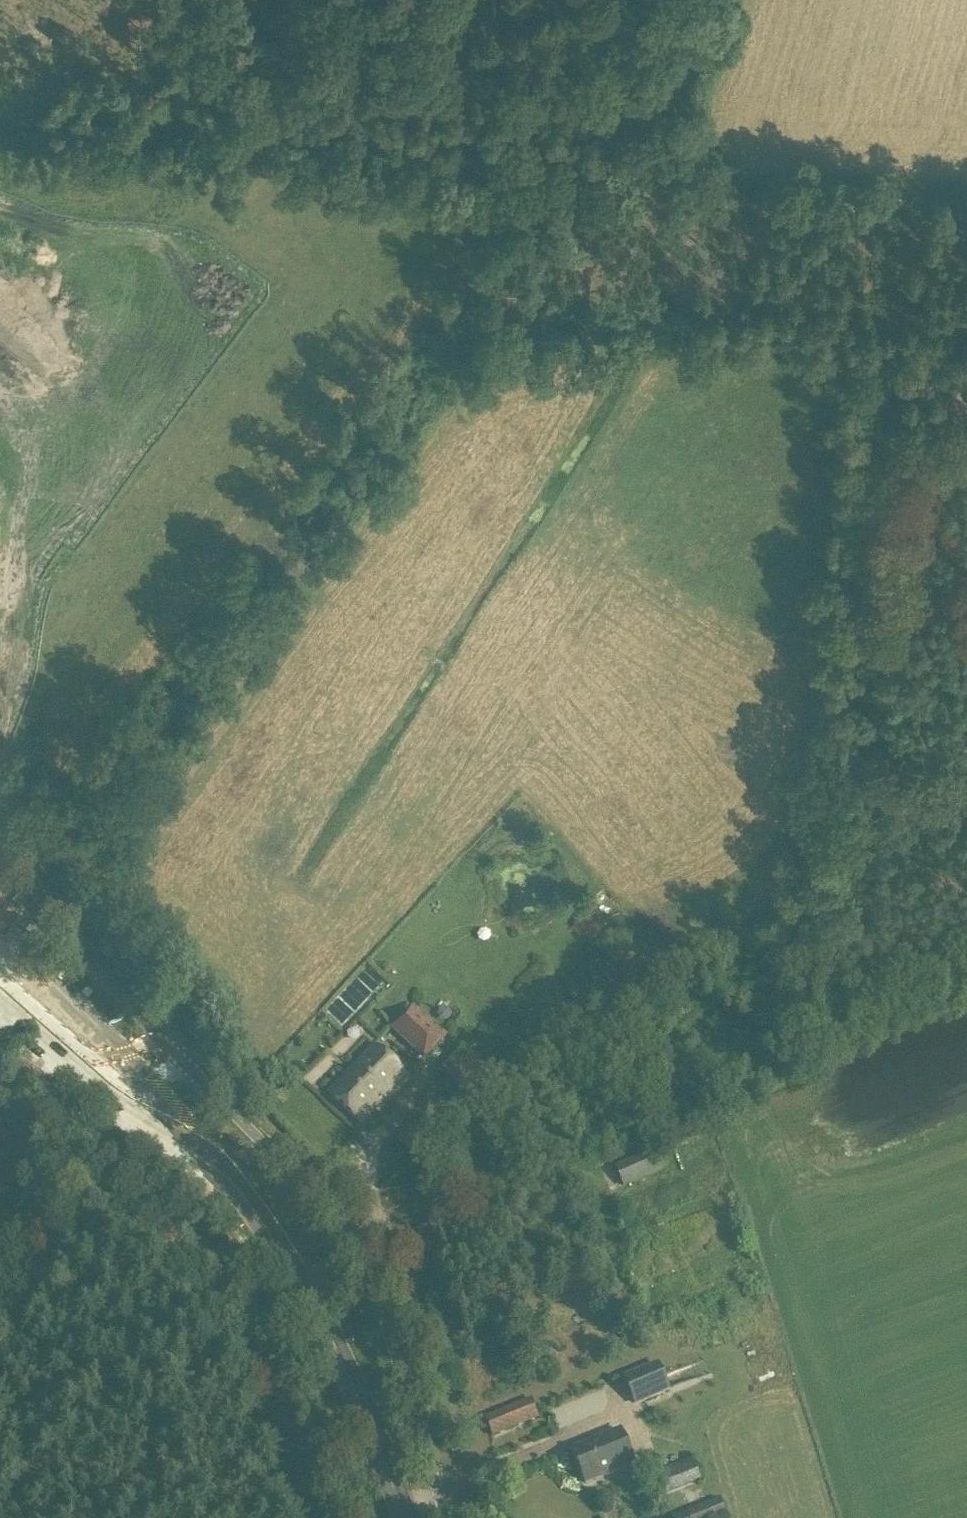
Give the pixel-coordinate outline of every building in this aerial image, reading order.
[(423,1059),(445,1036),(413,1005),(391,1027),(423,1059)] [(361,1123),(406,1077),(374,1045),(329,1092),(361,1123)] [(460,1090),(478,1072),(460,1054),(441,1072),(460,1090)] [(623,1189),(663,1172),(653,1150),(614,1168),(623,1189)] [(636,1404),(668,1391),(658,1365),(625,1378),(636,1404)] [(493,1436),(529,1421),(522,1403),(486,1418),(493,1436)] [(586,1483),(633,1463),(619,1430),(572,1450),(586,1483)] [(661,1493),(696,1481),(689,1460),(653,1472),(661,1493)] [(720,1500),(704,1506),(704,1504),(673,1517),(727,1517),(720,1500)]
